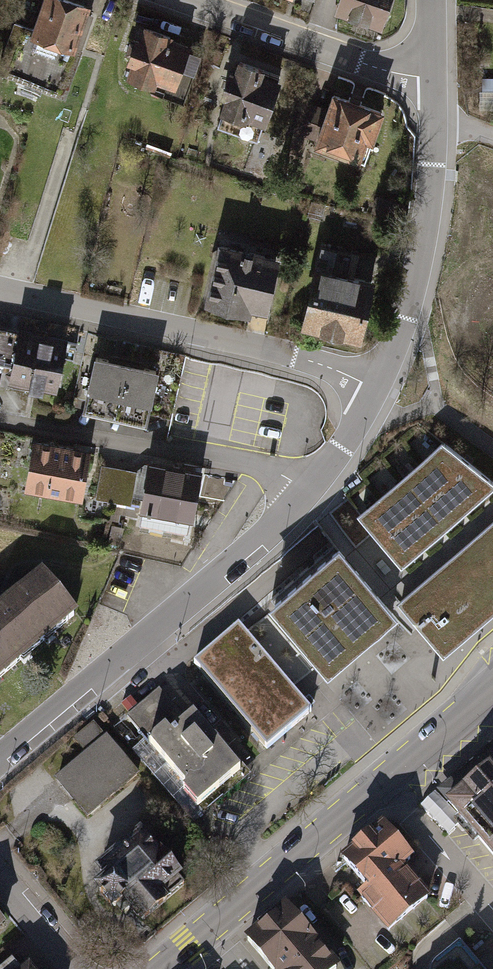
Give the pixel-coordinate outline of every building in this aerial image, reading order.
[(81,0),(41,0),(29,36),(76,51),(92,4),(81,0)] [(334,10),(384,25),(392,0),(337,0),(334,10)] [(175,35),(143,24),(138,38),(134,36),(126,62),(131,64),(127,76),(179,93),(185,75),(196,79),(203,58),(190,54),(192,47),(173,41),(175,35)] [(264,66),(238,57),(234,69),(228,68),(218,96),(222,97),(218,110),(222,112),(217,128),(259,142),(280,79),(262,72),(264,66)] [(389,111),(331,94),(315,146),(362,160),(369,139),(379,142),(389,111)] [(281,258),(215,243),(202,304),(268,318),(281,258)] [(376,280),(314,265),(299,326),(360,341),(376,280)] [(85,342),(19,326),(17,332),(6,379),(57,391),(64,360),(79,364),(85,342)] [(17,332),(0,328),(0,378),(6,379),(17,332)] [(126,361),(93,354),(81,408),(114,416),(126,361)] [(160,369),(126,361),(114,416),(148,423),(160,369)] [(92,450),(32,440),(24,487),(85,498),(92,450)] [(361,515),(407,566),(422,553),(442,535),(462,518),(483,499),(492,490),(492,479),(445,444),(361,515)] [(205,470),(146,461),(138,508),(197,518),(205,470)] [(99,465),(96,499),(136,502),(138,468),(99,465)] [(405,602),(453,656),(492,621),(492,524),(405,602)] [(347,547),(275,608),(335,680),(407,619),(347,547)] [(0,609),(0,662),(9,673),(76,620),(40,576),(0,609)] [(284,679),(237,622),(190,660),(264,751),(311,713),(284,679)] [(9,673),(0,662),(0,681),(9,673)] [(159,689),(129,714),(149,738),(133,751),(189,818),(243,774),(195,718),(188,724),(159,689)] [(85,757),(54,784),(86,822),(141,776),(99,726),(75,745),(85,757)] [(441,798),(444,800),(492,859),(492,742),(454,774),(460,782),(441,798)] [(385,821),(340,859),(366,890),(356,898),(389,937),(431,900),(404,868),(416,858),(385,821)] [(189,889),(140,830),(81,879),(112,915),(127,903),(145,925),(189,889)] [(244,938),(270,968),(338,968),(339,968),(285,904),(244,938)] [(457,943),(434,963),(433,968),(479,968),(457,943)] [(11,957),(0,967),(0,968),(21,968),(11,957)]
